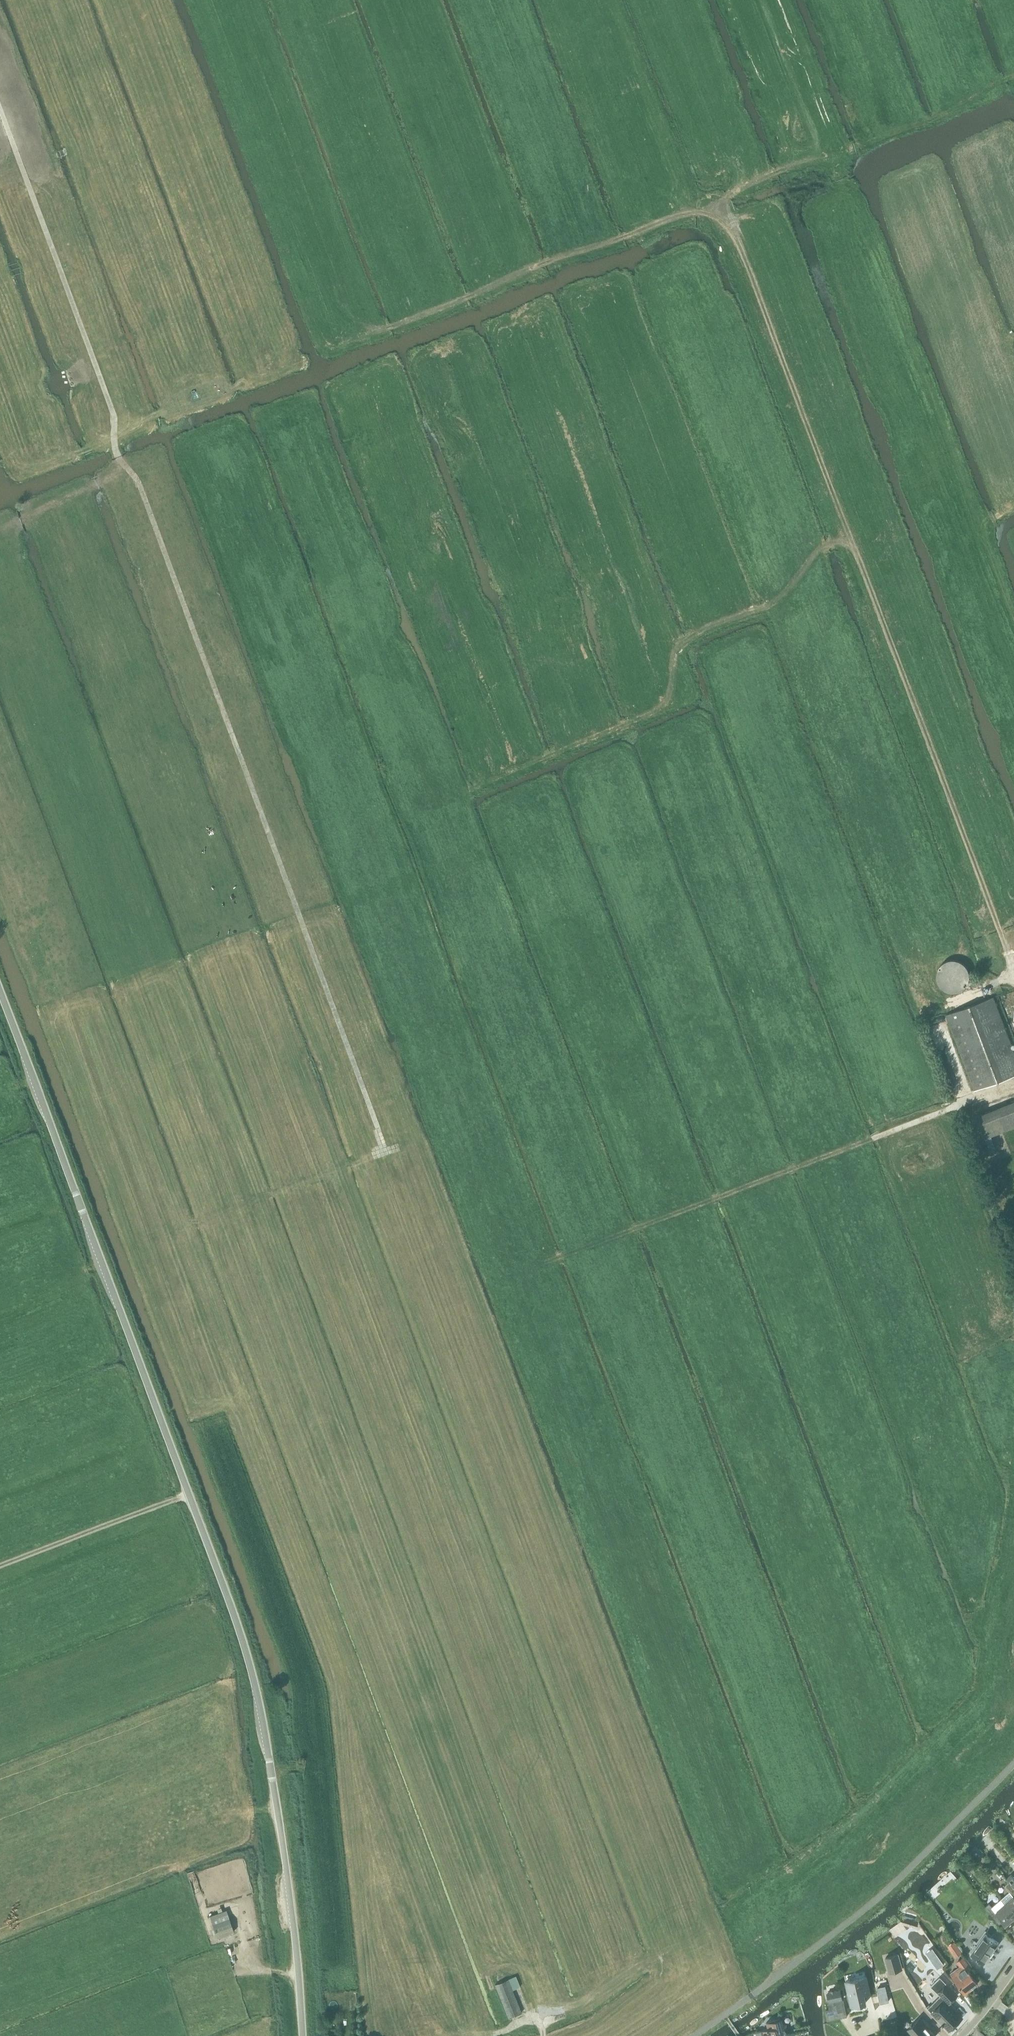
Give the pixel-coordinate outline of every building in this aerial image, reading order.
[(972,979),(972,975),(972,970),(971,967),(969,964),(967,962),(965,960),(962,958),(959,957),(955,956),(952,956),(948,957),(944,959),(941,961),(939,964),(937,967),(936,970),(936,974),(936,978),(937,981),(939,985),(941,987),(943,989),(946,991),(949,992),(953,993),(956,993),(960,992),(963,990),(967,987),(969,985),(971,982),(972,979)] [(1013,1075),(1013,1050),(994,997),(946,1015),(974,1090),(1013,1075)] [(1013,1128),(1013,1102),(976,1116),(985,1139),(1013,1128)] [(1005,1190),(1003,1183),(993,1187),(995,1193),(1005,1190)] [(1013,1914),(1013,1896),(1013,1895),(1013,1888),(1008,1881),(1004,1885),(1010,1892),(1001,1900),(1013,1914)] [(1013,1923),(1013,1914),(1001,1900),(992,1907),(989,1904),(986,1907),(987,1910),(991,1914),(995,1911),(1009,1927),(1013,1923)] [(227,1909),(210,1916),(218,1937),(223,1935),(235,1931),(234,1929),(227,1909)] [(984,1963),(999,1942),(985,1933),(971,1953),(984,1963)] [(958,1947),(952,1951),(956,1957),(962,1952),(958,1947)] [(899,1953),(885,1957),(889,1972),(903,1969),(899,1953)] [(965,1992),(978,1982),(969,1970),(972,1968),(963,1956),(956,1961),(960,1966),(951,1973),(965,1992)] [(508,1979),(495,1984),(509,2017),(522,2012),(514,1994),(513,1990),(520,1987),(516,1976),(508,1979)] [(851,2006),(866,2002),(864,1993),(870,1992),(867,1976),(846,1981),(851,2006)] [(941,1995),(928,2008),(950,2030),(963,2017),(949,2003),(958,1994),(947,1983),(947,1984),(940,1977),(931,1986),(941,1995)] [(885,1986),(878,1987),(881,2003),(889,2001),(885,1986)] [(829,2003),(824,2004),(828,2020),(847,2016),(844,2000),(843,2000),(841,1988),(826,1991),(829,2003)] [(923,2023),(924,2022),(920,2017),(908,2029),(915,2035),(935,2035),(923,2023)] [(785,2034),(784,2028),(786,2028),(785,2023),(783,2024),(781,2018),(767,2023),(768,2028),(760,2030),(762,2035),(779,2035),(785,2034)] [(895,2021),(891,2022),(893,2027),(890,2027),(892,2035),(899,2035),(895,2021)]
